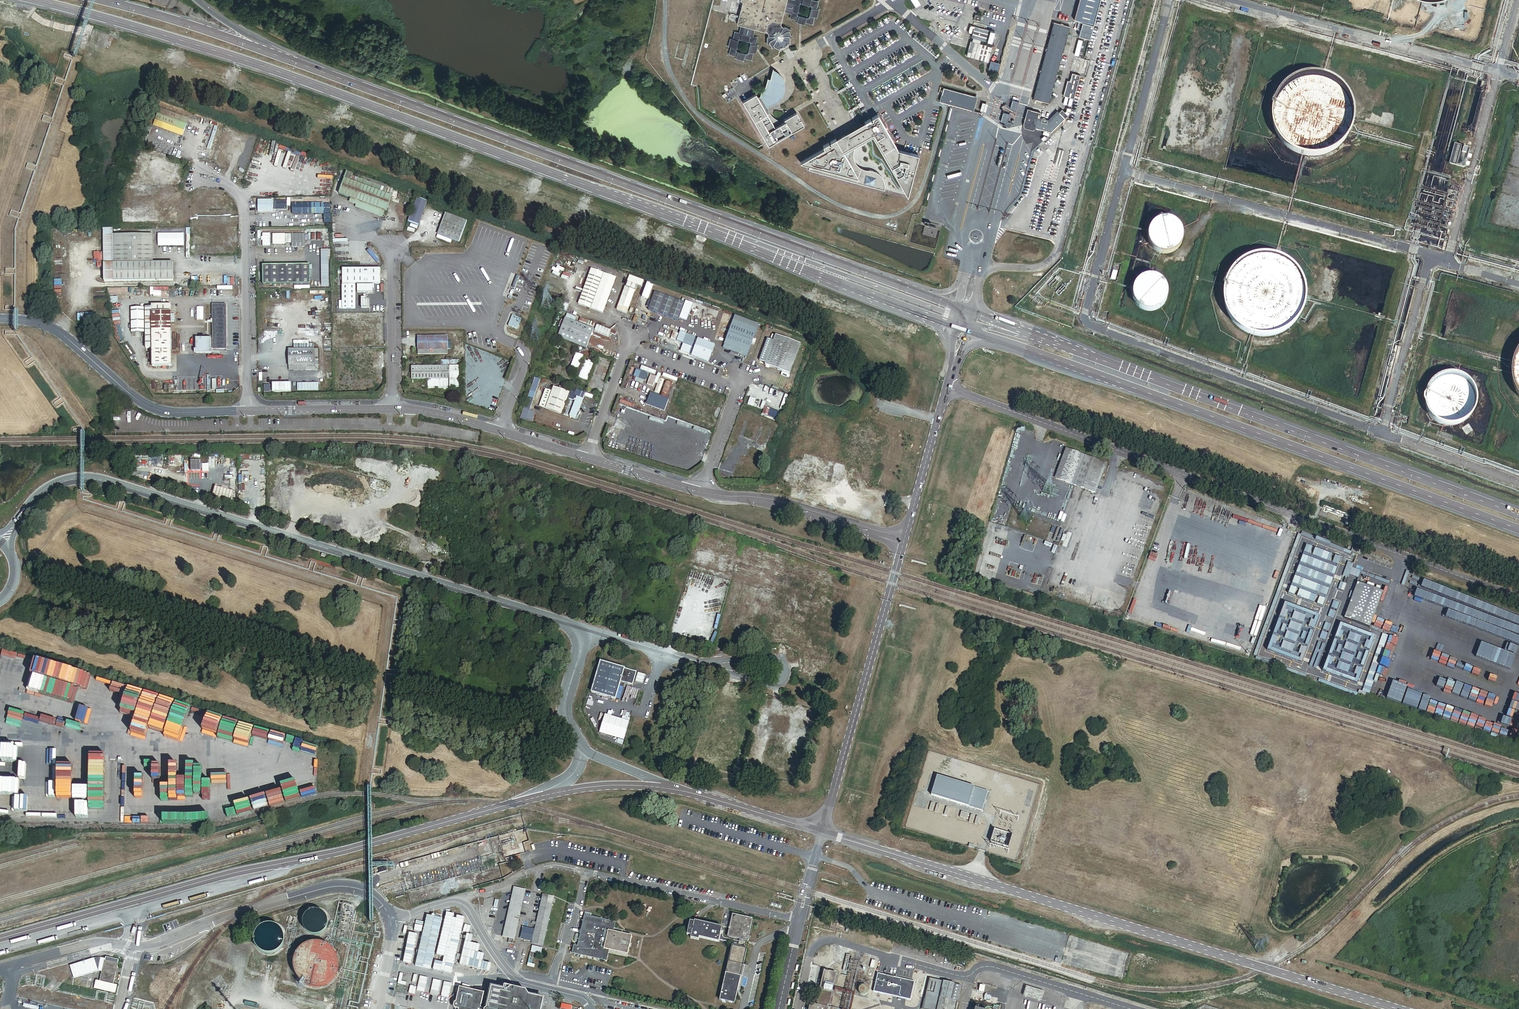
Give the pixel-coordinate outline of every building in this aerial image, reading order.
[(785,13),(793,15),(791,19),(798,21),(797,23),(805,26),(806,23),(813,25),(815,17),(817,18),(819,11),(817,10),(819,3),(812,1),(812,0),(796,0),(796,1),(792,0),(741,0),(742,2),(743,3),(738,23),(738,25),(739,26),(742,27),(740,34),(736,33),(734,40),(732,39),(730,47),(732,48),(730,55),(737,57),(736,59),(744,61),(745,58),(752,60),(754,53),(756,54),(758,47),(756,46),(758,39),(753,37),(755,30),(768,34),(769,35),(769,36),(768,38),(768,40),(768,45),(770,44),(773,49),(775,48),(780,50),(781,48),(782,48),(784,47),(786,46),(789,44),(791,45),(791,39),(793,37),(790,32),(792,30),(786,27),(783,28),(782,25),(785,13)] [(1102,0),(1081,0),(1076,21),(1087,24),(1084,38),(1091,40),(1102,0)] [(1051,104),(1071,28),(1055,23),(1035,100),(1051,104)] [(990,32),(976,28),(973,38),(975,39),(974,43),(971,43),(968,57),(990,63),(994,48),(981,45),(982,41),(988,42),(990,32)] [(1084,75),(1088,61),(1083,59),(1082,62),(1077,61),(1074,73),(1084,75)] [(785,87),(785,84),(785,81),(783,78),(781,74),(779,71),(777,69),(773,67),(771,77),(768,76),(766,85),(763,85),(761,94),(758,96),(756,92),(743,99),(768,144),(804,124),(801,119),(799,120),(798,118),(800,117),(797,111),(784,118),(785,120),(780,123),(777,120),(774,117),(772,115),(770,112),(767,107),(767,105),(771,103),(774,102),(779,99),(781,98),(782,96),(784,92),(785,87)] [(1075,99),(1081,76),(1073,74),(1071,82),(1069,82),(1065,97),(1075,99)] [(1350,127),(1351,122),(1352,117),(1351,112),(1351,107),(1349,102),(1347,97),(1344,93),(1341,89),(1337,86),(1333,83),(1329,80),(1324,78),(1319,77),(1314,76),(1309,76),(1304,77),(1299,78),(1294,80),(1290,82),(1286,85),(1282,89),(1279,93),(1276,97),(1274,102),(1272,106),(1271,111),(1271,116),(1271,121),(1272,127),(1274,131),(1276,136),(1279,140),(1282,144),(1286,148),(1290,151),(1294,153),(1299,155),(1304,156),(1309,157),(1314,157),(1319,156),(1324,155),(1328,153),(1333,151),(1337,148),(1341,144),(1344,140),(1347,136),(1349,132),(1350,127)] [(977,97),(943,88),(940,101),(973,111),(977,97)] [(1028,126),(1032,111),(1029,110),(1027,117),(1025,125),(1026,129),(1034,131),(1037,129),(1028,126)] [(1042,114),(1032,111),(1028,126),(1037,129),(1052,133),(1068,117),(1063,111),(1062,113),(1060,111),(1049,121),(1040,119),(1042,114)] [(855,161),(854,158),(853,156),(853,152),(854,149),(855,146),(875,135),(908,197),(919,155),(898,150),(879,114),(873,117),(874,119),(872,120),(871,119),(831,141),(831,142),(830,143),(830,141),(824,145),(825,147),(797,162),(811,166),(810,171),(885,190),(886,188),(886,186),(886,182),(886,180),(884,177),(883,175),(880,173),(878,172),(876,170),(874,170),(870,169),(867,169),(864,169),(861,167),(858,165),(856,164),(855,161)] [(184,131),(154,120),(152,126),(182,136),(184,131)] [(216,129),(200,124),(195,139),(211,144),(216,129)] [(209,145),(199,141),(196,149),(206,153),(209,145)] [(1463,168),(1468,149),(1453,145),(1448,164),(1463,168)] [(168,156),(155,151),(148,172),(161,176),(163,170),(171,173),(174,163),(167,161),(168,156)] [(388,185),(352,172),(349,181),(343,178),(337,194),(350,198),(348,202),(356,205),(355,208),(381,217),(384,210),(385,211),(391,195),(385,193),(388,185)] [(427,201),(416,197),(407,222),(418,225),(427,201)] [(273,200),(257,200),(257,211),(273,211),(273,208),(284,208),(284,203),(273,203),(273,200)] [(322,203),(291,203),(291,213),(322,214),(322,203)] [(159,209),(121,210),(122,223),(159,222),(159,209)] [(176,209),(161,209),(161,221),(176,220),(176,209)] [(466,220),(445,212),(437,233),(459,241),(466,220)] [(1181,239),(1182,237),(1182,235),(1181,233),(1180,230),(1179,228),(1178,226),(1177,225),(1175,223),(1173,222),(1171,221),(1169,220),(1167,219),(1165,219),(1163,219),(1160,219),(1158,220),(1156,221),(1154,222),(1152,223),(1151,225),(1149,226),(1148,228),(1147,230),(1146,232),(1146,235),(1146,237),(1146,239),(1146,241),(1147,243),(1148,246),(1149,247),(1150,249),(1152,251),(1154,252),(1156,253),(1158,254),(1160,255),(1162,255),(1165,255),(1167,255),(1169,254),(1171,253),(1173,252),(1175,251),(1177,249),(1178,248),(1179,246),(1180,244),(1181,241),(1181,239)] [(183,234),(157,235),(158,246),(183,245),(183,234)] [(284,234),(272,234),(272,244),(284,244),(284,234)] [(303,234),(291,234),(291,246),(303,246),(303,234)] [(113,236),(104,236),(105,282),(173,281),(173,264),(152,264),(152,235),(113,235),(113,236)] [(1302,307),(1303,302),(1303,297),(1303,292),(1302,287),(1300,282),(1298,277),(1295,273),(1292,269),(1289,266),(1285,263),(1280,260),(1275,258),(1270,257),(1265,256),(1260,256),(1255,257),(1250,258),(1246,260),(1241,262),(1237,265),(1233,269),(1230,273),(1227,277),(1225,282),(1224,287),(1223,291),(1222,296),(1223,302),(1224,306),(1225,311),(1227,316),(1230,320),(1233,324),(1237,328),(1241,331),(1245,333),(1250,335),(1255,336),(1260,337),(1265,337),(1270,336),(1275,335),(1280,333),(1284,331),(1288,328),(1292,324),(1295,320),(1298,316),(1300,312),(1302,307)] [(309,265),(262,266),(262,285),(309,285),(309,265)] [(380,268),(343,267),(342,307),(355,307),(355,282),(357,282),(357,291),(370,291),(370,282),(380,283),(380,268)] [(603,313),(616,277),(590,268),(578,303),(603,313)] [(1167,297),(1167,295),(1167,293),(1167,291),(1166,288),(1165,286),(1164,285),(1162,283),(1161,281),(1159,280),(1157,279),(1155,278),(1153,277),(1150,277),(1148,277),(1146,277),(1144,278),(1141,279),(1140,280),(1138,281),(1136,283),(1135,284),(1133,286),(1132,288),(1132,290),(1131,293),(1131,295),(1131,297),(1132,299),(1132,302),(1133,304),(1134,306),(1136,307),(1138,309),(1139,310),(1141,311),(1143,312),(1146,313),(1148,313),(1150,313),(1152,313),(1155,312),(1157,311),(1159,310),(1161,309),(1162,307),(1164,306),(1165,304),(1166,302),(1167,300),(1167,297)] [(626,312),(637,284),(628,280),(617,309),(626,312)] [(684,302),(654,291),(647,309),(678,320),(684,302)] [(170,364),(170,303),(150,303),(150,305),(145,305),(145,307),(145,332),(145,346),(150,346),(150,364),(170,364)] [(226,348),(225,304),(212,304),(213,348),(226,348)] [(145,332),(145,307),(130,307),(131,331),(145,332)] [(746,356),(758,323),(734,315),(723,347),(746,356)] [(594,328),(564,317),(557,335),(587,347),(594,328)] [(616,332),(596,324),(593,331),(607,337),(609,332),(615,334),(616,332)] [(695,336),(680,330),(676,340),(683,343),(680,350),(689,354),(695,336)] [(447,333),(417,334),(417,354),(447,353),(447,349),(447,341),(447,333)] [(803,344),(776,334),(773,340),(771,339),(764,360),(770,362),(769,365),(792,374),(803,344)] [(715,343),(697,337),(690,355),(708,361),(715,343)] [(318,348),(288,349),(289,370),(318,369),(318,348)] [(1518,350),(1515,354),(1513,359),(1511,363),(1510,368),(1510,374),(1510,379),(1511,383),(1513,388),(1515,393),(1518,397),(1518,399),(1518,348),(1518,350)] [(583,354),(576,351),(571,365),(578,368),(583,354)] [(593,363),(585,360),(578,377),(587,380),(593,363)] [(458,365),(411,366),(412,380),(427,379),(427,388),(458,388),(458,365)] [(648,374),(636,370),(634,376),(636,376),(646,380),(648,374)] [(1475,404),(1475,401),(1475,398),(1474,395),(1473,392),(1472,389),(1470,386),(1468,384),(1466,381),(1463,380),(1460,378),(1457,377),(1454,376),(1451,376),(1448,376),(1445,376),(1442,377),(1439,378),(1436,379),(1433,381),(1431,383),(1429,386),(1427,389),(1426,391),(1425,394),(1424,398),(1424,401),(1424,404),(1425,407),(1426,410),(1427,413),(1429,416),(1431,418),(1433,420),(1436,422),(1438,424),(1441,425),(1444,426),(1448,426),(1451,426),(1454,426),(1457,425),(1460,424),(1463,422),(1465,421),(1468,418),(1470,416),(1472,413),(1473,410),(1474,407),(1475,404)] [(540,379),(534,377),(519,418),(531,422),(535,412),(529,410),(540,379)] [(662,394),(667,381),(662,379),(657,392),(662,394)] [(553,386),(551,390),(545,408),(561,413),(569,392),(553,386)] [(539,405),(545,408),(551,390),(545,388),(539,405)] [(576,396),(583,398),(585,392),(576,389),(574,395),(576,396)] [(668,399),(650,392),(645,403),(664,410),(668,399)] [(583,398),(576,396),(569,416),(575,418),(583,398)] [(662,437),(664,438),(657,455),(675,462),(686,434),(678,431),(677,433),(665,429),(662,437)] [(1067,484),(1077,454),(1065,450),(1054,479),(1067,484)] [(1094,493),(1104,464),(1077,454),(1067,484),(1094,493)] [(201,459),(192,460),(192,470),(201,469),(201,459)] [(234,491),(216,485),(212,496),(230,502),(234,491)] [(1340,558),(1307,546),(1289,593),(1322,607),(1340,558)] [(1385,590),(1349,578),(1343,596),(1347,598),(1341,617),(1372,628),(1385,590)] [(1319,614),(1284,601),(1266,649),(1301,662),(1319,614)] [(1374,635),(1340,623),(1335,637),(1369,650),(1374,635)] [(1368,652),(1334,640),(1328,654),(1363,666),(1368,652)] [(1361,669),(1327,656),(1322,671),(1356,683),(1361,669)] [(636,672),(600,661),(592,692),(616,699),(621,681),(633,685),(636,672)] [(988,791),(937,775),(931,795),(982,811),(988,791)] [(386,866),(372,870),(374,875),(388,871),(386,866)] [(514,940),(525,891),(515,889),(504,937),(514,940)] [(532,944),(543,947),(554,897),(543,895),(535,930),(523,927),(520,939),(532,942),(532,944)] [(328,926),(328,925),(328,923),(328,921),(328,920),(327,919),(327,917),(326,916),(325,915),(324,913),(322,912),(321,912),(320,911),(318,911),(317,911),(315,911),(313,911),(312,911),(310,912),(309,912),(308,913),(307,914),(306,916),(305,917),(304,918),(304,920),(303,921),(303,923),(303,924),(304,926),(304,927),(305,929),(306,930),(307,931),(308,932),(309,933),(310,934),(312,935),(313,935),(315,935),(316,935),(318,935),(319,935),(321,934),(322,933),(323,932),(325,931),(326,930),(326,929),(327,928),(328,926)] [(753,919),(733,915),(728,937),(739,940),(739,941),(725,938),(723,936),(724,934),(721,934),(723,927),(695,921),(695,922),(690,921),(687,935),(691,936),(691,938),(699,940),(700,938),(719,942),(720,940),(738,944),(738,947),(731,945),(720,1001),(736,1004),(747,948),(742,947),(743,941),(748,942),(753,919)] [(616,923),(584,916),(577,947),(574,946),(572,954),(607,961),(609,950),(628,954),(632,936),(614,932),(616,923)] [(284,937),(284,935),(284,934),(283,932),(282,930),(281,929),(279,927),(278,926),(276,925),(274,925),(272,924),(270,924),(268,924),(267,924),(265,925),(263,925),(261,926),(260,927),(258,929),(257,930),(256,932),(255,933),(255,935),(254,937),(254,939),(254,941),(254,943),(255,945),(256,946),(257,948),(258,949),(259,951),(261,952),(263,953),(265,954),(266,954),(268,954),(270,954),(272,954),(274,954),(276,953),(277,952),(279,951),(280,950),(282,948),(283,946),(283,945),(284,943),(284,941),(285,939),(284,937)] [(338,971),(339,968),(339,965),(339,963),(338,960),(338,957),(336,954),(335,952),(333,950),(331,948),(329,946),(326,945),(324,944),(321,943),(318,942),(315,942),(312,943),(309,944),(307,945),(304,946),(302,948),(300,949),(298,952),(297,954),(295,957),(294,959),(294,962),(294,965),(294,968),(294,971),(295,973),(296,976),(298,978),(300,981),(302,983),(304,984),(306,986),(309,987),(312,988),(315,988),(318,988),(320,988),(323,987),(326,986),(328,985),(331,983),(333,981),(335,979),(336,976),(337,974),(338,971)] [(542,949),(532,946),(531,952),(541,954),(542,949)] [(95,958),(70,965),(74,978),(98,971),(102,972),(100,981),(96,980),(95,988),(116,993),(117,985),(113,984),(118,960),(105,957),(105,958),(101,958),(98,957),(95,958)] [(836,972),(823,969),(816,1002),(818,1002),(817,1004),(809,1003),(808,1008),(828,1008),(828,1007),(827,1007),(828,1004),(829,1004),(836,972)] [(929,977),(922,1008),(923,1008),(956,1008),(958,1000),(951,998),(955,983),(929,977)] [(961,985),(955,983),(951,998),(958,1000),(961,985)] [(546,998),(532,995),(528,990),(506,985),(505,989),(493,987),(489,1008),(495,1008),(544,1008),(546,998)] [(482,1006),(485,992),(460,987),(457,1001),(482,1006)] [(481,1007),(482,1006),(457,1001),(457,1002),(455,1003),(454,1006),(456,1008),(459,1008),(483,1008),(481,1007)]
